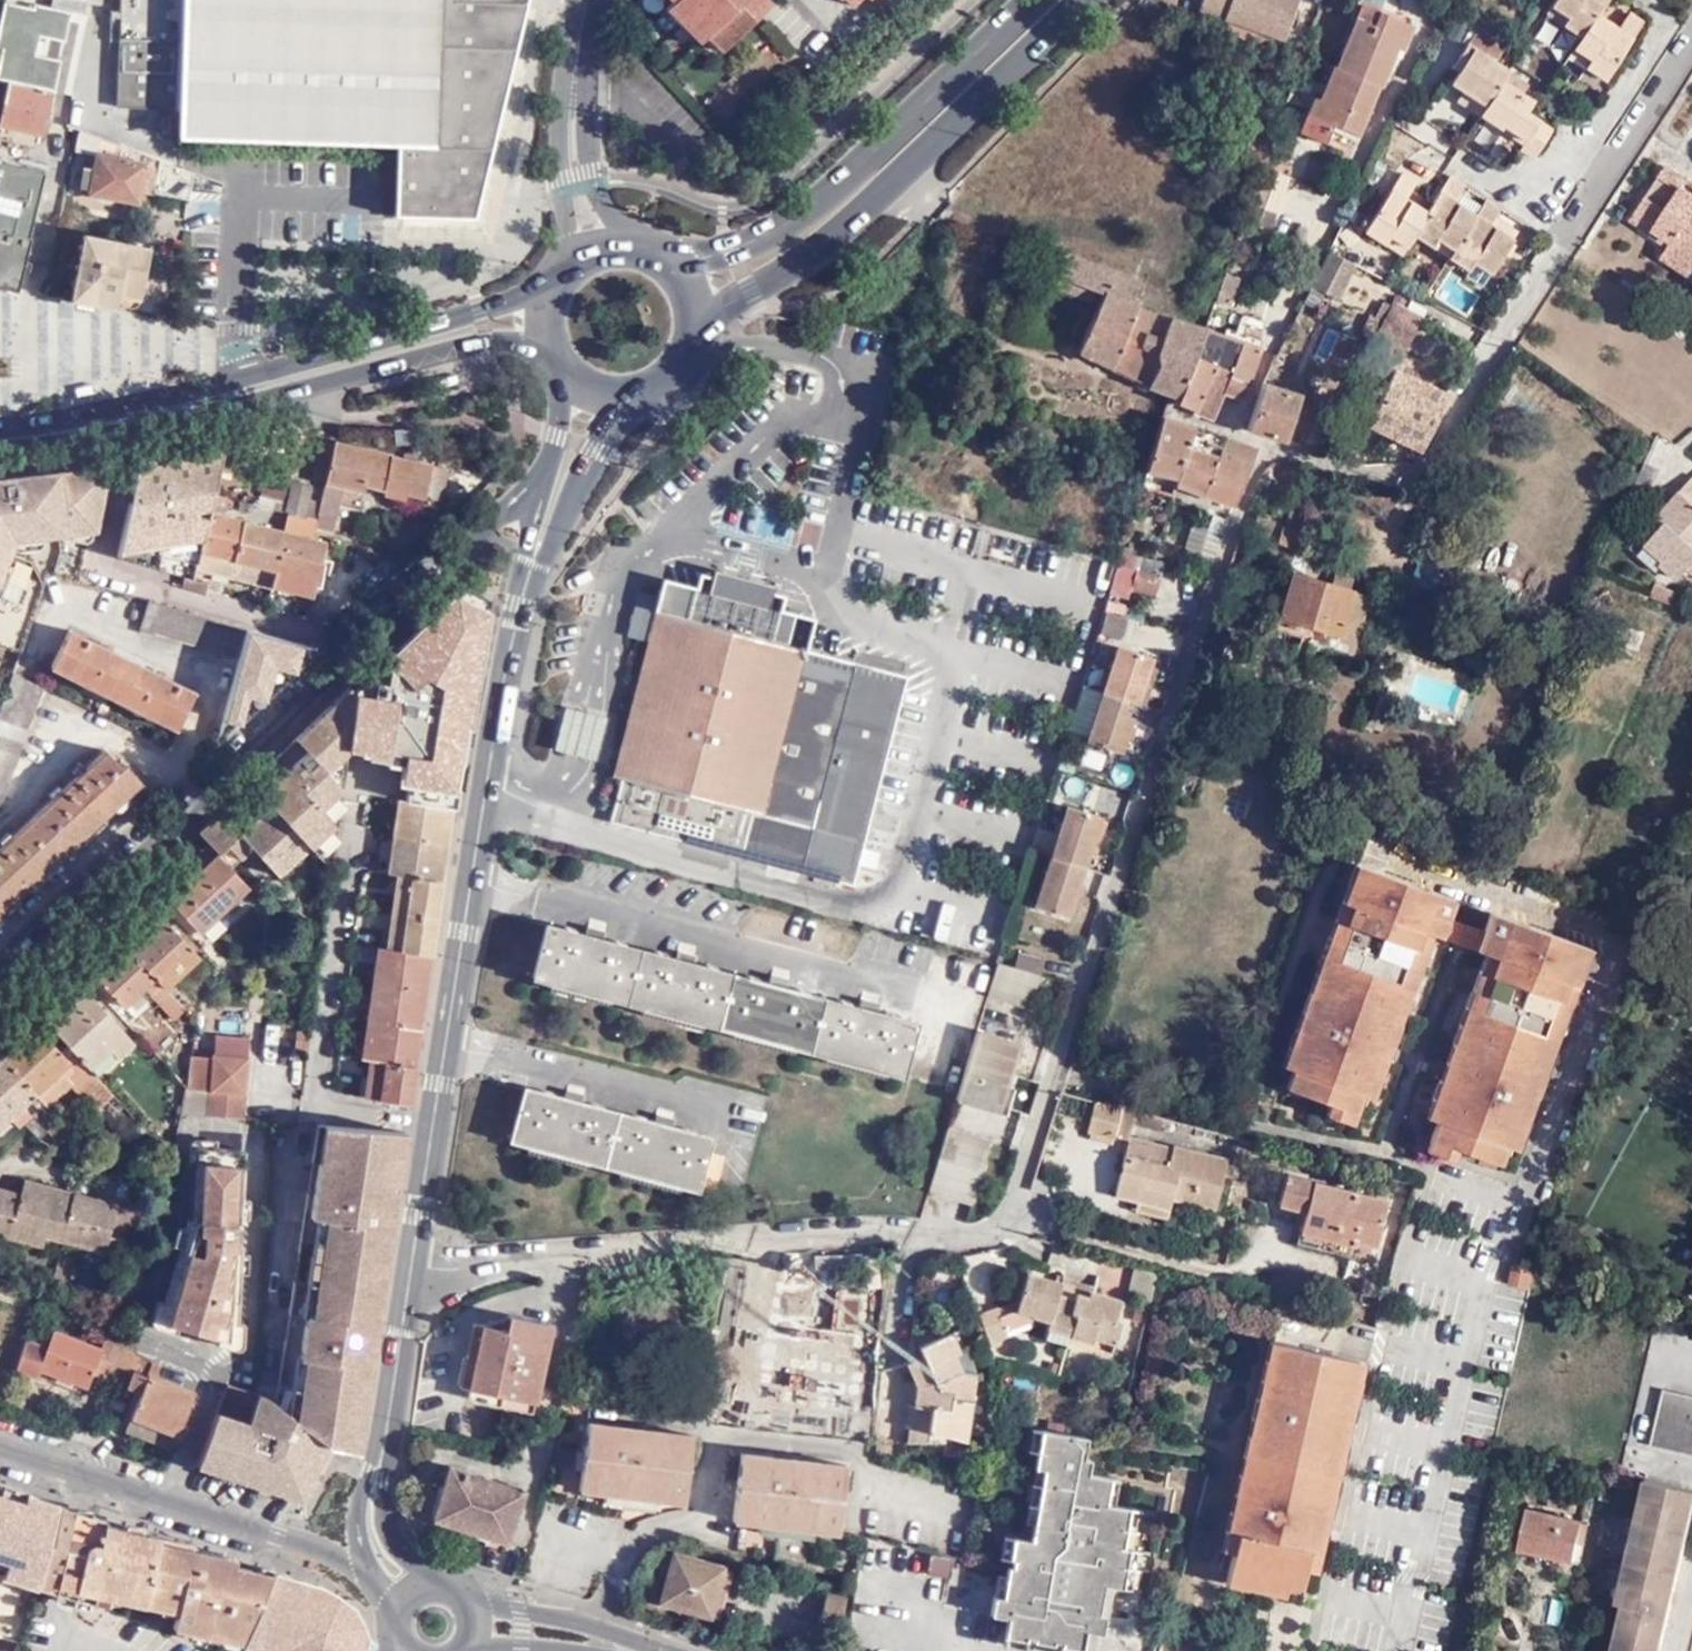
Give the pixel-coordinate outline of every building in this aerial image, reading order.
[(53,107),(63,57),(39,50),(44,31),(67,37),(72,15),(73,8),(40,0),(36,0),(35,4),(18,0),(5,0),(0,24),(0,46),(3,46),(0,61),(0,76),(9,78),(3,122),(48,131),(53,107)] [(114,107),(178,109),(176,139),(395,147),(393,217),(473,220),(527,0),(116,0),(114,107)] [(676,3),(709,38),(718,31),(729,45),(772,4),(769,0),(679,0),(676,3)] [(1197,9),(1281,39),(1296,0),(1200,0),(1197,9)] [(1548,2),(1563,11),(1559,18),(1579,30),(1589,13),(1594,15),(1596,10),(1602,0),(1550,0),(1548,2)] [(1371,22),(1376,8),(1358,2),(1353,16),(1371,22)] [(1544,9),(1559,18),(1563,11),(1548,2),(1544,9)] [(709,38),(676,3),(670,10),(703,44),(709,38)] [(1335,64),(1375,85),(1376,82),(1380,83),(1395,43),(1402,45),(1411,22),(1376,8),(1371,22),(1353,16),(1335,64)] [(1589,52),(1584,61),(1605,74),(1640,17),(1627,8),(1617,24),(1596,10),(1594,15),(1589,13),(1579,30),(1571,41),(1589,52)] [(63,57),(53,107),(61,109),(81,17),(72,15),(67,37),(63,57)] [(722,51),(729,45),(718,31),(709,38),(722,51)] [(1498,80),(1503,69),(1490,61),(1498,47),(1470,31),(1454,54),(1461,60),(1449,81),(1483,103),(1498,80)] [(1571,41),(1566,49),(1584,61),(1589,52),(1571,41)] [(1358,132),(1375,85),(1335,64),(1331,62),(1323,85),(1317,83),(1300,132),(1325,141),(1326,136),(1331,123),(1358,132)] [(1524,82),(1503,69),(1498,80),(1518,92),(1524,82)] [(1518,92),(1498,80),(1483,103),(1477,113),(1498,126),(1500,122),(1522,136),(1515,144),(1531,154),(1548,125),(1523,109),(1529,99),(1518,92)] [(1353,145),(1358,132),(1331,123),(1326,136),(1353,145)] [(142,187),(190,198),(192,189),(196,170),(82,129),(79,147),(101,152),(98,167),(80,163),(76,186),(140,199),(142,187)] [(586,140),(583,143),(589,149),(593,147),(586,140)] [(19,291),(32,236),(28,236),(43,170),(0,160),(0,286),(19,291)] [(1691,256),(1691,186),(1686,182),(1690,175),(1668,161),(1635,214),(1656,228),(1659,224),(1676,236),(1672,243),(1691,256)] [(1261,172),(1286,182),(1288,177),(1263,167),(1261,172)] [(1456,190),(1462,180),(1445,170),(1422,210),(1424,211),(1413,230),(1431,241),(1436,234),(1453,245),(1475,210),(1452,196),(1456,190)] [(1390,236),(1405,244),(1413,230),(1424,211),(1422,210),(1404,199),(1414,181),(1400,173),(1366,231),(1385,243),(1390,236)] [(1475,210),(1479,203),(1456,190),(1452,196),(1475,210)] [(1495,211),(1499,204),(1484,195),(1479,203),(1475,210),(1453,245),(1448,252),(1470,266),(1475,258),(1490,269),(1514,233),(1489,218),(1495,211)] [(1519,226),(1495,211),(1489,218),(1514,233),(1519,226)] [(119,285),(140,289),(151,246),(85,233),(72,299),(115,307),(116,302),(119,285)] [(1431,241),(1448,252),(1453,245),(1436,234),(1431,241)] [(1669,248),(1666,252),(1691,269),(1691,256),(1672,243),(1669,248)] [(1355,262),(1328,248),(1310,284),(1326,291),(1338,297),(1355,262)] [(1186,375),(1205,329),(1174,320),(1137,307),(1138,304),(1130,301),(1138,281),(1061,252),(1051,274),(1055,277),(1052,285),(1091,300),(1095,291),(1102,292),(1076,351),(1148,385),(1174,395),(1176,397),(1186,375)] [(1445,258),(1434,274),(1442,278),(1450,266),(1452,262),(1445,258)] [(1484,278),(1490,269),(1475,258),(1470,266),(1468,269),(1484,278)] [(1326,291),(1310,284),(1299,306),(1305,310),(1309,303),(1318,307),(1326,291)] [(137,306),(140,289),(119,285),(116,302),(137,306)] [(1397,360),(1421,314),(1387,298),(1364,343),(1397,360)] [(1241,397),(1258,349),(1262,339),(1235,330),(1233,336),(1205,329),(1186,375),(1207,383),(1210,376),(1227,382),(1223,391),(1241,397)] [(1446,395),(1437,390),(1415,380),(1420,371),(1397,360),(1366,422),(1420,450),(1446,395)] [(1172,400),(1213,418),(1223,391),(1227,382),(1210,376),(1207,383),(1186,375),(1176,397),(1174,395),(1172,400)] [(1246,426),(1284,439),(1299,394),(1262,381),(1246,426)] [(1192,426),(1163,417),(1160,416),(1149,452),(1143,471),(1177,476),(1192,426)] [(1224,437),(1192,426),(1177,476),(1175,484),(1203,494),(1215,453),(1218,454),(1224,437)] [(1255,447),(1224,437),(1218,454),(1215,453),(1203,494),(1231,504),(1255,447)] [(315,528),(328,532),(339,482),(364,489),(366,482),(423,496),(431,463),(322,438),(314,477),(326,480),(318,519),(315,528)] [(223,447),(134,463),(130,480),(122,527),(118,547),(117,556),(183,573),(194,576),(196,567),(200,548),(211,500),(213,491),(223,447)] [(34,602),(45,568),(80,578),(86,542),(92,543),(105,474),(99,467),(37,475),(0,479),(0,644),(21,650),(34,602)] [(1661,565),(1675,580),(1691,561),(1691,477),(1691,476),(1664,507),(1671,514),(1662,525),(1645,544),(1663,563),(1661,565)] [(317,580),(326,541),(313,538),(315,528),(318,519),(305,515),(312,485),(292,480),(286,510),(288,511),(282,531),(285,531),(276,570),(317,580)] [(229,496),(213,491),(211,500),(232,506),(233,500),(228,499),(229,496)] [(1671,514),(1664,507),(1654,518),(1662,525),(1671,514)] [(1297,533),(1303,516),(1287,511),(1283,523),(1283,528),(1297,533)] [(205,549),(235,555),(244,521),(214,514),(205,549)] [(1292,548),(1297,533),(1283,528),(1283,523),(1257,514),(1250,536),(1292,548)] [(1212,563),(1226,521),(1212,518),(1207,535),(1190,529),(1181,554),(1212,563)] [(234,560),(276,570),(285,531),(282,531),(244,521),(235,555),(234,560)] [(326,541),(328,532),(315,528),(313,538),(326,541)] [(1656,570),(1661,565),(1663,563),(1645,544),(1637,553),(1656,570)] [(200,548),(196,567),(231,575),(234,560),(235,555),(205,549),(200,548)] [(1153,558),(1120,550),(1116,564),(1115,566),(1135,571),(1134,576),(1154,582),(1157,566),(1163,565),(1164,562),(1153,558)] [(231,575),(273,586),(276,570),(234,560),(231,575)] [(1152,597),(1163,565),(1157,566),(1154,582),(1134,576),(1135,571),(1115,566),(1110,583),(1152,597)] [(314,595),(317,580),(276,570),(273,586),(314,595)] [(1368,596),(1348,590),(1329,583),(1292,571),(1278,614),(1336,633),(1332,646),(1349,652),(1368,596)] [(1329,583),(1348,590),(1353,578),(1335,571),(1329,583)] [(660,579),(656,595),(645,638),(611,774),(620,776),(609,820),(868,885),(920,676),(819,651),(827,620),(792,611),(796,598),(697,573),(693,587),(660,579)] [(186,577),(184,585),(207,591),(207,589),(209,583),(186,577)] [(1653,583),(1649,594),(1669,603),(1672,592),(1653,583)] [(207,591),(184,585),(183,590),(205,596),(207,591)] [(645,638),(656,595),(638,589),(626,632),(645,638)] [(391,656),(453,669),(454,673),(475,678),(487,605),(460,591),(391,656)] [(1126,637),(1132,617),(1102,609),(1093,641),(1108,645),(1113,635),(1126,637)] [(1274,627),(1332,646),(1336,633),(1278,614),(1274,627)] [(316,649),(247,628),(241,655),(223,737),(244,718),(249,691),(267,696),(316,649)] [(52,665),(71,674),(74,668),(162,711),(159,718),(178,727),(196,690),(70,629),(52,665)] [(1148,656),(1117,645),(1086,738),(1117,749),(1129,714),(1123,712),(1126,700),(1133,702),(1148,656)] [(411,801),(453,807),(475,678),(454,673),(453,669),(391,656),(356,688),(343,800),(363,803),(371,795),(401,799),(411,801)] [(74,668),(71,674),(159,718),(162,711),(74,668)] [(45,687),(14,670),(0,708),(0,805),(45,687)] [(356,688),(349,686),(292,741),(304,755),(262,794),(271,805),(309,847),(340,819),(343,800),(349,747),(356,688)] [(267,696),(249,691),(244,718),(267,696)] [(607,719),(564,707),(553,750),(596,761),(607,719)] [(122,757),(119,760),(107,747),(0,847),(0,912),(143,779),(122,757)] [(408,820),(411,801),(401,799),(397,819),(408,820)] [(433,958),(453,807),(411,801),(408,820),(405,839),(395,838),(389,872),(398,874),(405,875),(403,895),(400,913),(398,932),(396,949),(388,948),(374,1061),(378,1062),(372,1098),(413,1104),(433,958)] [(1066,801),(1057,831),(1050,853),(1084,863),(1089,846),(1099,816),(1100,814),(1066,801)] [(232,825),(213,819),(200,830),(222,854),(224,857),(245,838),(278,875),(309,847),(271,805),(241,834),(232,825)] [(1106,819),(1099,816),(1089,846),(1097,849),(1106,819)] [(405,839),(408,820),(397,819),(395,838),(405,839)] [(1057,831),(1038,824),(1031,847),(1050,853),(1057,831)] [(1034,901),(1068,913),(1084,863),(1050,853),(1034,901)] [(224,857),(222,854),(174,900),(200,928),(217,911),(221,915),(252,887),(224,857)] [(1433,935),(1441,915),(1446,898),(1351,864),(1275,1086),(1301,1095),(1300,1100),(1331,1111),(1332,1106),(1358,1115),(1422,931),(1433,935)] [(405,875),(398,874),(395,894),(403,895),(405,875)] [(403,895),(395,894),(393,912),(400,913),(403,895)] [(1483,910),(1476,929),(1470,949),(1482,952),(1420,1136),(1446,1144),(1444,1149),(1477,1160),(1477,1155),(1503,1163),(1579,943),(1483,910)] [(390,931),(398,932),(400,913),(393,912),(390,931)] [(163,915),(129,947),(155,975),(163,984),(166,987),(200,955),(163,915)] [(1476,929),(1441,915),(1433,935),(1470,949),(1476,929)] [(554,922),(540,974),(910,1073),(924,1022),(554,922)] [(390,931),(388,948),(396,949),(398,932),(390,931)] [(155,975),(129,947),(98,977),(122,1005),(155,975)] [(372,1061),(374,1061),(388,948),(379,948),(363,1059),(372,1061)] [(1016,952),(1043,959),(1044,957),(1016,950),(1016,952)] [(1013,965),(997,960),(987,992),(1029,1004),(1043,959),(1016,952),(1013,965)] [(181,1003),(166,987),(163,984),(154,993),(174,1016),(179,1012),(189,1020),(192,1015),(191,1014),(181,1003)] [(86,988),(49,1019),(84,1058),(91,1065),(109,1047),(118,1056),(134,1042),(86,988)] [(185,999),(181,1003),(191,1014),(195,1010),(185,999)] [(37,1024),(4,1055),(36,1090),(47,1102),(71,1081),(60,1069),(70,1059),(37,1024)] [(1018,1042),(976,1030),(958,1090),(1000,1102),(1018,1042)] [(299,1045),(310,1046),(312,1032),(300,1031),(299,1045)] [(109,1047),(91,1065),(93,1068),(98,1074),(118,1056),(109,1047)] [(242,1116),(247,1091),(253,1055),(214,1052),(213,1055),(192,1054),(188,1084),(183,1113),(210,1114),(242,1116)] [(11,1114),(21,1125),(33,1113),(24,1103),(36,1090),(4,1055),(0,1059),(0,1124),(11,1114)] [(84,1058),(76,1065),(72,1069),(76,1075),(80,1079),(93,1068),(91,1065),(84,1058)] [(76,1065),(70,1059),(60,1069),(71,1081),(76,1075),(72,1069),(76,1065)] [(358,1096),(372,1098),(378,1062),(374,1061),(372,1061),(369,1078),(361,1077),(358,1096)] [(93,1068),(80,1079),(96,1095),(98,1095),(102,1098),(104,1098),(112,1089),(98,1074),(93,1068)] [(168,1122),(180,1124),(183,1113),(188,1084),(177,1072),(168,1122)] [(715,1131),(530,1082),(515,1136),(700,1185),(701,1183),(722,1187),(730,1154),(710,1148),(715,1131)] [(117,1111),(125,1104),(112,1089),(104,1098),(117,1111)] [(958,1090),(955,1098),(997,1111),(1000,1102),(958,1090)] [(64,1134),(71,1128),(47,1102),(41,1107),(64,1134)] [(1088,1103),(1087,1110),(1114,1116),(1115,1109),(1088,1103)] [(1115,1109),(1114,1116),(1128,1119),(1129,1113),(1115,1109)] [(1114,1116),(1087,1110),(1081,1134),(1109,1141),(1109,1139),(1114,1116)] [(180,1124),(180,1128),(210,1130),(210,1114),(183,1113),(180,1124)] [(1114,1116),(1109,1139),(1124,1142),(1128,1119),(1114,1116)] [(333,1165),(340,1124),(317,1122),(293,1288),(306,1289),(316,1289),(325,1218),(311,1216),(319,1163),(333,1165)] [(395,1228),(409,1131),(340,1124),(333,1165),(319,1163),(311,1216),(325,1218),(316,1289),(384,1295),(395,1228)] [(947,1129),(928,1190),(971,1200),(988,1141),(947,1129)] [(1167,1151),(1124,1142),(1111,1194),(1132,1199),(1138,1201),(1142,1185),(1170,1192),(1168,1197),(1210,1207),(1222,1161),(1168,1148),(1167,1151)] [(1243,1167),(1249,1146),(1235,1143),(1231,1163),(1243,1167)] [(243,1224),(247,1149),(199,1146),(196,1220),(191,1219),(161,1319),(238,1341),(243,1244),(237,1244),(238,1223),(243,1224)] [(165,1162),(172,1155),(168,1150),(161,1156),(165,1162)] [(1302,1213),(1308,1183),(1284,1177),(1277,1206),(1302,1213)] [(66,1236),(78,1193),(27,1179),(24,1193),(0,1187),(0,1230),(47,1244),(50,1232),(66,1236)] [(1381,1201),(1308,1183),(1302,1213),(1297,1235),(1333,1241),(1335,1235),(1350,1239),(1374,1243),(1381,1201)] [(1138,1201),(1132,1199),(1129,1210),(1163,1218),(1168,1197),(1170,1192),(1142,1185),(1138,1201)] [(1239,1190),(1227,1186),(1223,1203),(1235,1207),(1239,1190)] [(66,1236),(118,1251),(135,1208),(78,1193),(66,1236)] [(135,1208),(118,1251),(129,1253),(133,1239),(135,1238),(141,1211),(135,1208)] [(1291,1243),(1292,1219),(1279,1219),(1278,1242),(1291,1243)] [(1347,1256),(1350,1239),(1335,1235),(1333,1241),(1297,1235),(1295,1245),(1347,1256)] [(890,1260),(875,1257),(872,1268),(888,1272),(890,1260)] [(1533,1264),(1526,1263),(1512,1260),(1507,1282),(1527,1286),(1533,1264)] [(1148,1299),(1154,1269),(1136,1265),(1129,1294),(1148,1299)] [(1052,1305),(1058,1279),(1024,1270),(1016,1298),(1015,1305),(1029,1309),(1029,1314),(1036,1315),(1047,1316),(1042,1332),(1065,1338),(1066,1333),(1072,1310),(1052,1305)] [(805,1332),(804,1348),(806,1350),(832,1353),(836,1309),(840,1309),(842,1278),(827,1277),(826,1291),(809,1289),(810,1273),(781,1271),(780,1289),(791,1289),(790,1331),(805,1332)] [(1089,1284),(1059,1277),(1058,1279),(1052,1305),(1072,1310),(1066,1333),(1089,1338),(1090,1334),(1112,1340),(1118,1317),(1113,1317),(1118,1296),(1088,1287),(1089,1284)] [(312,1317),(316,1289),(306,1289),(293,1288),(278,1396),(279,1396),(296,1410),(304,1315),(312,1317)] [(362,1448),(384,1295),(316,1289),(312,1317),(304,1315),(296,1410),(330,1437),(362,1448)] [(1016,1298),(1001,1304),(1011,1332),(1036,1322),(1036,1315),(1029,1314),(1029,1309),(1015,1305),(1016,1298)] [(1001,1304),(981,1311),(991,1340),(1012,1333),(1011,1332),(1001,1304)] [(551,1324),(508,1315),(506,1327),(484,1323),(471,1387),(536,1401),(551,1324)] [(924,1353),(908,1359),(916,1384),(951,1389),(951,1394),(971,1397),(974,1370),(962,1369),(955,1350),(960,1349),(950,1329),(918,1340),(924,1353)] [(789,1348),(804,1348),(805,1332),(790,1331),(789,1348)] [(95,1376),(129,1387),(133,1376),(140,1357),(108,1336),(102,1352),(55,1334),(49,1350),(42,1372),(90,1389),(95,1376)] [(27,1341),(15,1374),(39,1381),(42,1372),(49,1350),(27,1341)] [(1356,1360),(1270,1341),(1219,1568),(1245,1574),(1245,1580),(1283,1588),(1286,1582),(1307,1587),(1356,1360)] [(145,1372),(149,1361),(140,1357),(133,1376),(143,1381),(145,1372)] [(194,1391),(197,1380),(149,1361),(145,1372),(194,1391)] [(179,1433),(194,1391),(145,1372),(143,1381),(131,1416),(179,1433)] [(301,1499),(325,1448),(328,1441),(296,1417),(277,1402),(267,1394),(257,1391),(226,1382),(224,1389),(196,1465),(301,1499)] [(951,1389),(916,1384),(913,1402),(916,1404),(915,1413),(912,1412),(908,1440),(930,1441),(931,1431),(966,1436),(971,1397),(951,1394),(951,1389)] [(1691,1457),(1691,1396),(1663,1388),(1650,1446),(1691,1457)] [(296,1417),(296,1410),(279,1396),(278,1396),(277,1402),(296,1417)] [(361,1453),(362,1448),(330,1437),(296,1410),(296,1417),(328,1441),(329,1443),(361,1453)] [(126,1430),(174,1448),(179,1433),(131,1416),(126,1430)] [(689,1434),(585,1422),(577,1490),(682,1503),(689,1434)] [(1109,1475),(1088,1471),(1091,1457),(1083,1454),(1085,1435),(1040,1427),(1035,1466),(1042,1467),(1031,1537),(1014,1535),(1011,1556),(1015,1556),(1014,1564),(1009,1563),(1004,1593),(997,1592),(995,1613),(1009,1614),(1007,1633),(1084,1646),(1088,1626),(1105,1630),(1108,1610),(1100,1608),(1105,1581),(1123,1584),(1131,1544),(1124,1543),(1129,1504),(1107,1499),(1109,1475)] [(456,1447),(452,1464),(466,1468),(470,1451),(456,1447)] [(843,1461),(738,1450),(732,1517),(835,1528),(843,1461)] [(452,1464),(450,1471),(487,1480),(522,1493),(524,1486),(466,1468),(452,1464)] [(487,1480),(450,1471),(436,1517),(509,1539),(522,1493),(487,1480)] [(1691,1510),(1691,1492),(1644,1480),(1620,1577),(1626,1578),(1621,1603),(1610,1650),(1658,1650),(1691,1510)] [(5,1559),(2,1572),(38,1583),(56,1501),(0,1483),(0,1558),(5,1559)] [(94,1513),(56,1501),(46,1546),(38,1583),(72,1592),(108,1599),(110,1590),(111,1585),(128,1588),(127,1594),(178,1606),(175,1623),(206,1631),(205,1635),(234,1643),(236,1640),(244,1621),(270,1568),(94,1513)] [(1583,1518),(1528,1506),(1519,1544),(1575,1557),(1583,1518)] [(923,1572),(946,1576),(949,1556),(926,1552),(923,1572)] [(710,1616),(711,1613),(723,1568),(724,1566),(674,1553),(660,1601),(710,1616)] [(353,1609),(350,1604),(337,1595),(327,1588),(316,1583),(271,1567),(270,1568),(244,1621),(236,1640),(243,1642),(269,1650),(362,1650),(366,1639),(363,1629),(361,1621),(353,1609)] [(723,1568),(711,1613),(720,1615),(731,1571),(723,1568)] [(1626,1578),(1620,1577),(1615,1601),(1621,1603),(1626,1578)] [(110,1590),(127,1594),(128,1588),(111,1585),(110,1590)] [(845,1595),(825,1591),(818,1623),(837,1627),(845,1595)] [(366,1639),(362,1650),(369,1650),(371,1641),(366,1639)]
